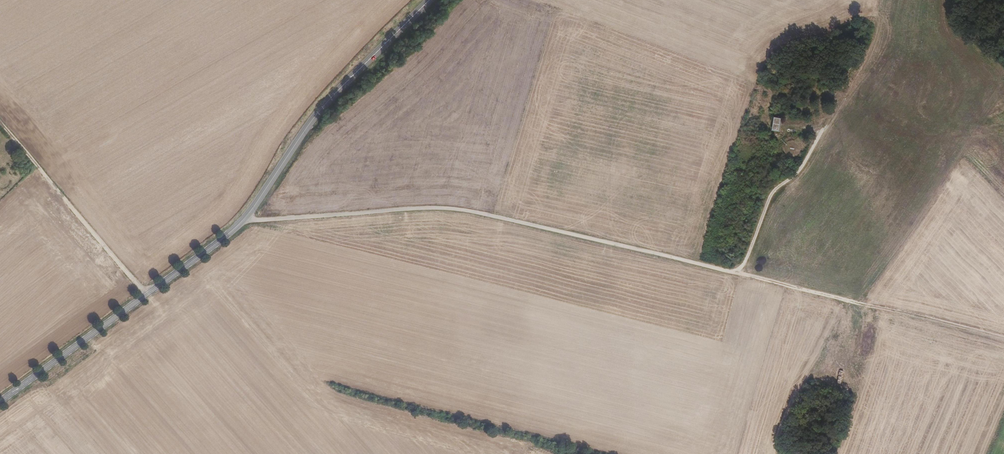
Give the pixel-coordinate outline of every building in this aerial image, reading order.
[(773,129),(780,130),(782,117),(775,116),(773,129)]
